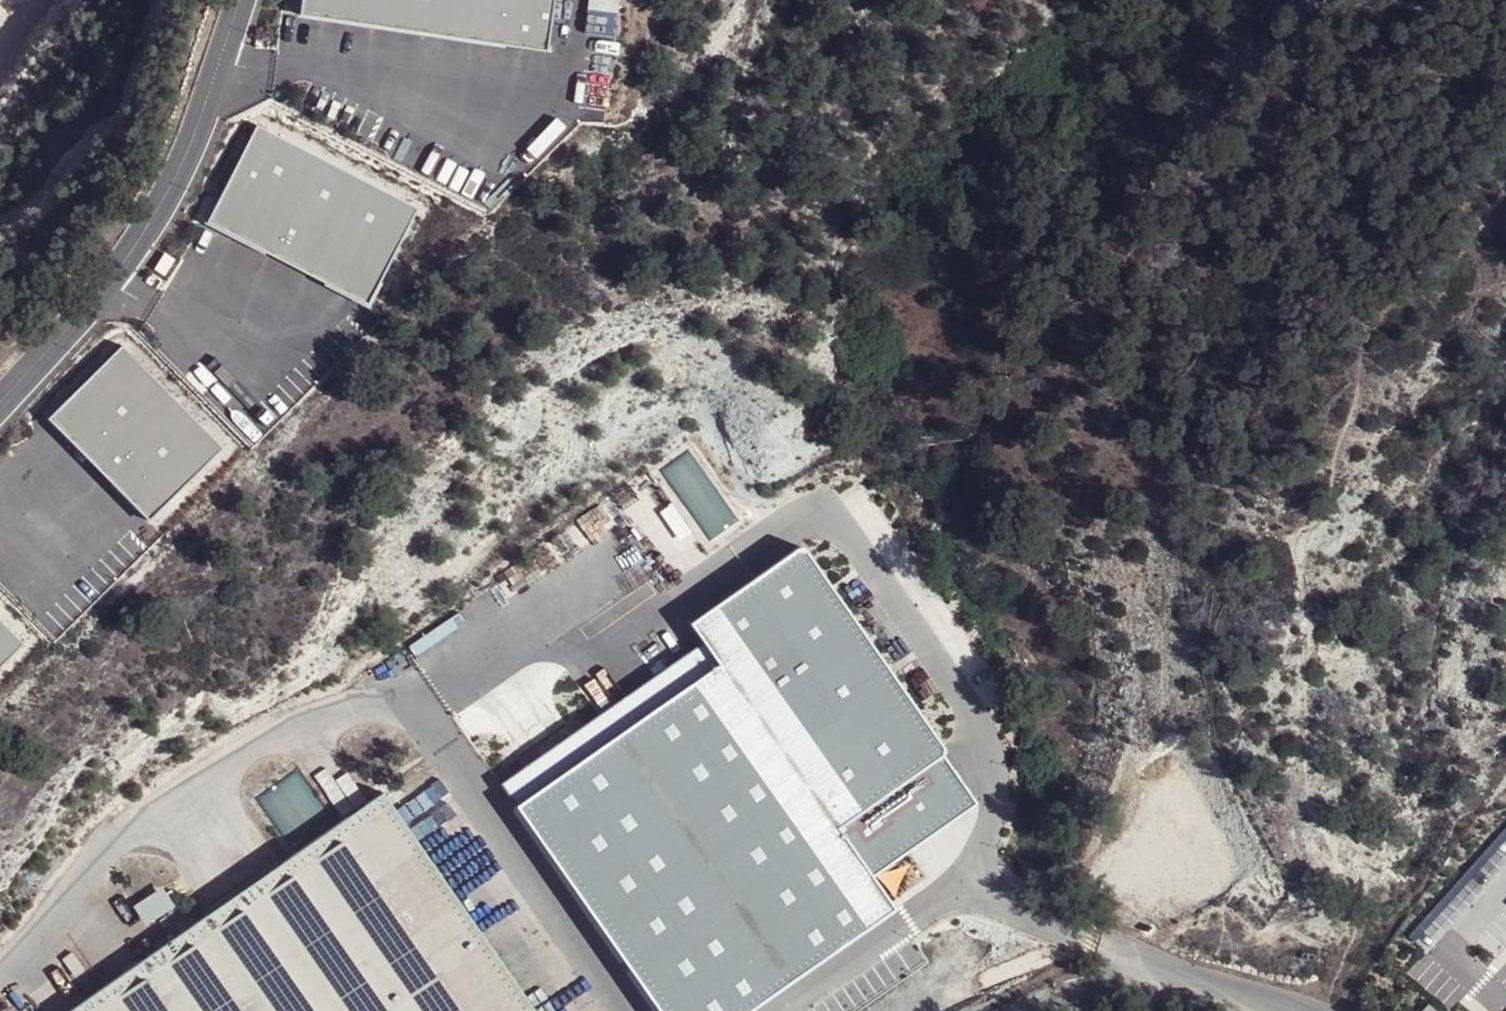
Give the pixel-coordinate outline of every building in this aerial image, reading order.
[(299,9),(557,49),(565,0),(300,0),(299,9)] [(410,202),(254,116),(197,219),(354,304),(410,202)] [(152,271),(163,278),(174,261),(163,254),(152,271)] [(224,446),(124,341),(43,419),(143,523),(224,446)] [(516,806),(660,1010),(746,1010),(892,910),(864,870),(959,804),(933,766),(952,753),(803,541),(689,621),(703,642),(661,672),(677,694),(516,806)] [(24,644),(0,620),(0,668),(24,644)] [(501,783),(516,806),(677,694),(661,672),(501,783)] [(383,793),(72,1010),(536,1010),(383,793)] [(141,922),(173,908),(163,887),(132,901),(141,922)]
